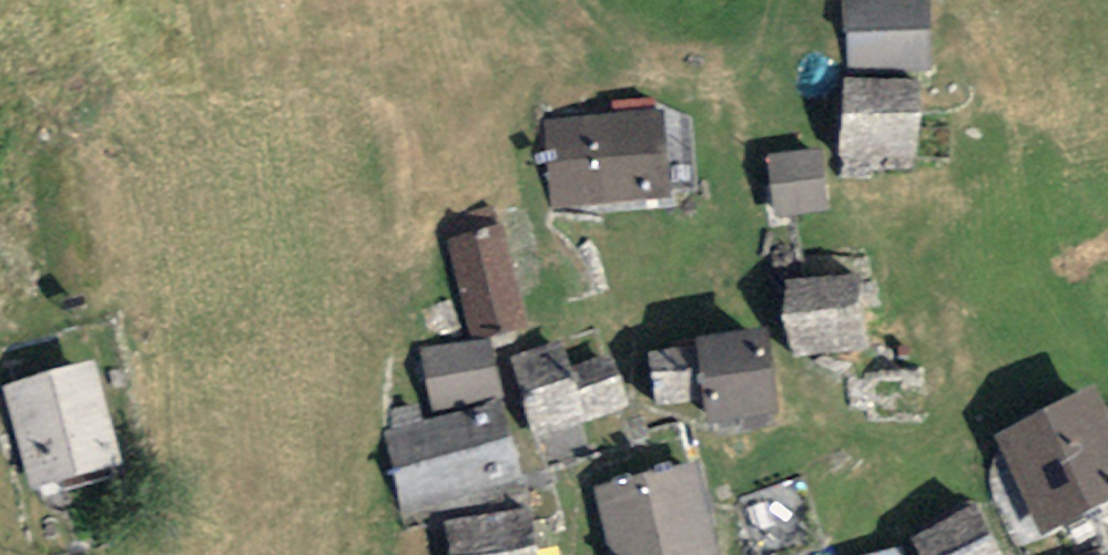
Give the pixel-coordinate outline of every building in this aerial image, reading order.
[(847,78),(934,74),(930,0),(843,0),(847,78)] [(925,91),(850,86),(844,170),(920,175),(925,91)] [(660,119),(544,123),(547,208),(663,204),(660,119)] [(824,157),(767,161),(772,221),(829,216),(824,157)] [(507,233),(448,246),(469,344),(528,331),(507,233)] [(794,288),(800,353),(874,347),(869,282),(794,288)] [(776,344),(662,359),(667,400),(720,393),(724,422),(785,414),(776,344)] [(566,345),(512,363),(538,440),(628,410),(609,355),(574,367),(566,345)] [(492,347),(425,357),(433,411),(500,401),(492,347)] [(23,394),(46,483),(129,463),(107,373),(23,394)] [(1060,527),(1107,506),(1107,401),(1021,438),(1060,527)] [(506,406),(390,433),(409,515),(525,488),(506,406)] [(611,493),(625,554),(722,554),(703,472),(611,493)] [(445,522),(449,554),(540,554),(535,512),(445,522)] [(930,543),(936,554),(1009,554),(989,514),(930,543)]
